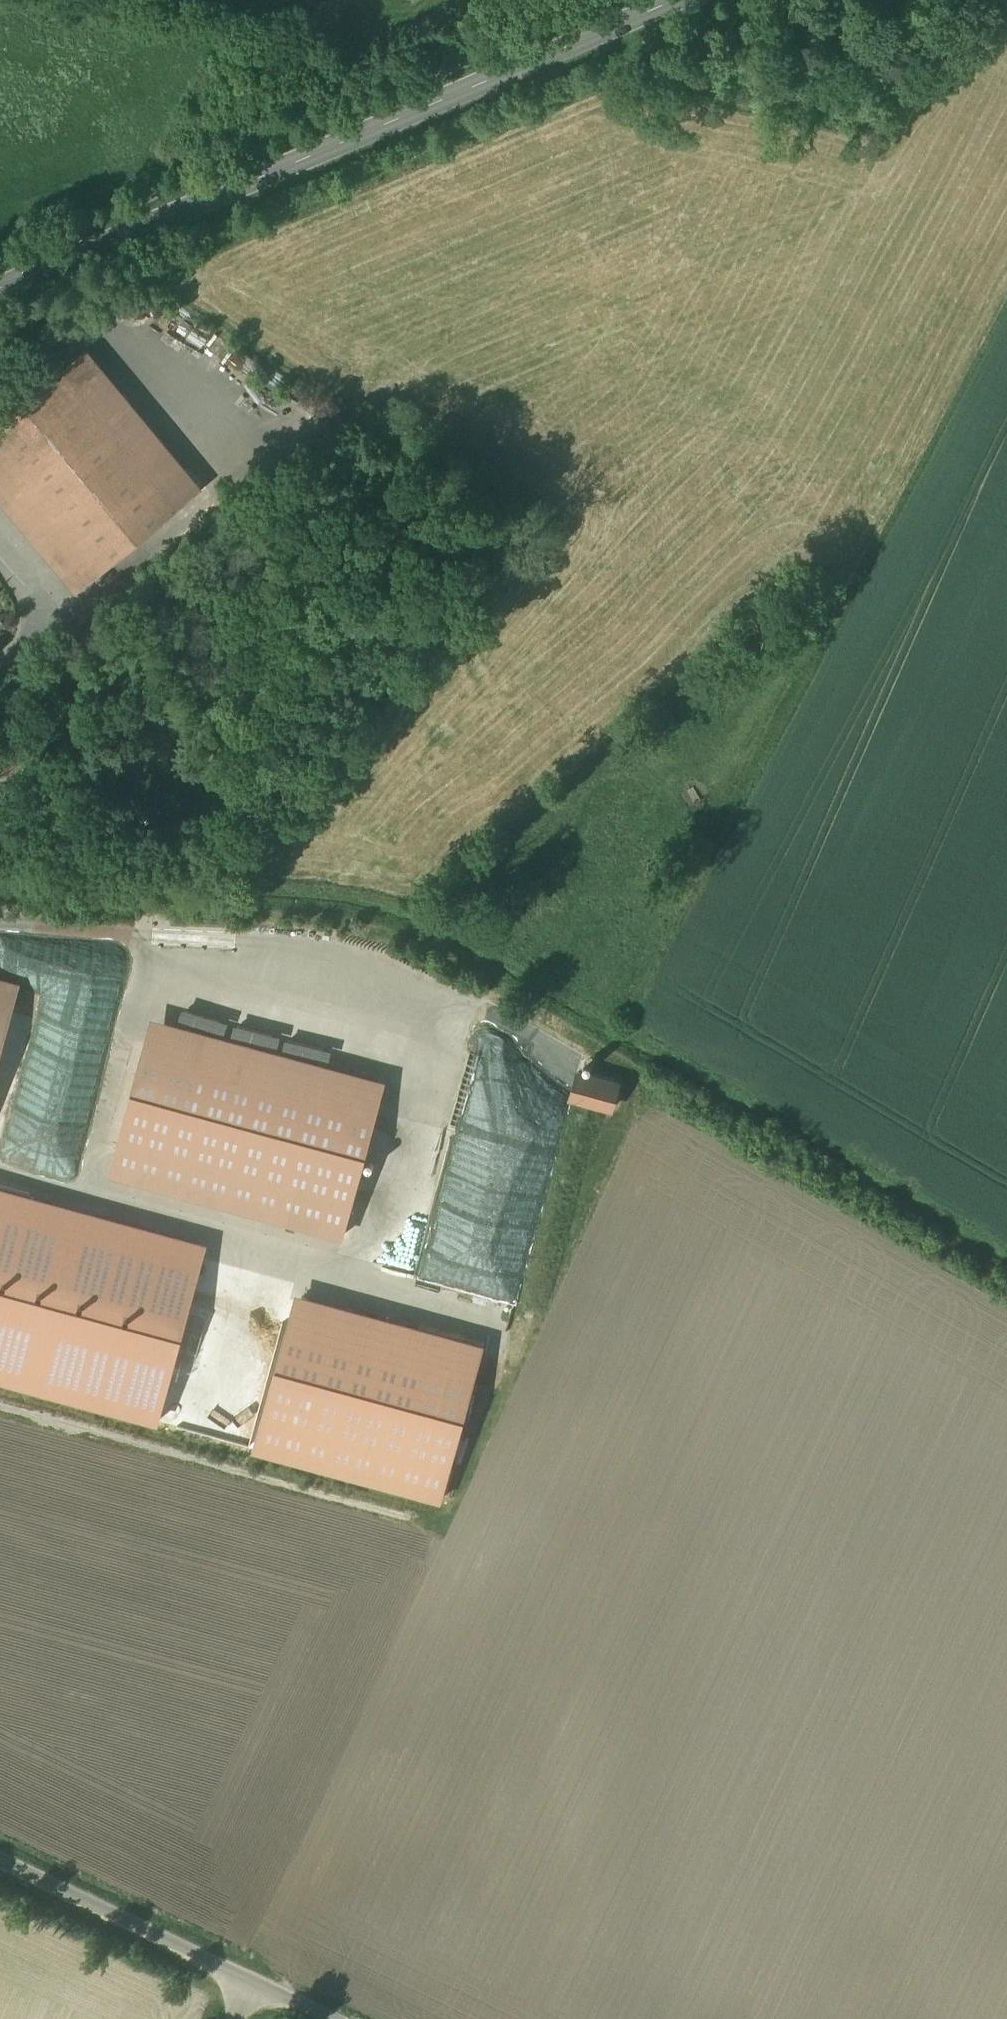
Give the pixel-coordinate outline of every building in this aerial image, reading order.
[(86,356),(0,428),(0,484),(86,585),(199,490),(86,356)] [(20,980),(0,975),(0,1054),(20,980)] [(384,1080),(151,1017),(109,1172),(342,1235),(384,1080)] [(622,1082),(579,1071),(571,1100),(614,1112),(622,1082)] [(0,1186),(0,1381),(159,1424),(208,1242),(0,1186)] [(487,1347),(297,1294),(253,1451),(443,1504),(487,1347)]
